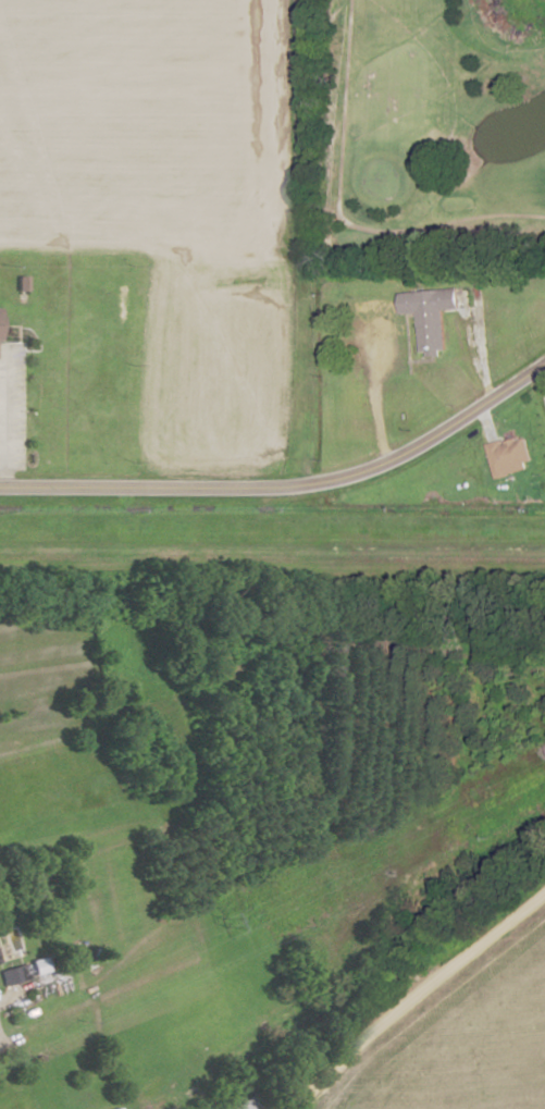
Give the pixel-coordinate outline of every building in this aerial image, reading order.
[(16,275),(26,275),(26,291),(15,291),(16,275)] [(472,278),(475,305),(483,305),(481,278),(472,278)] [(397,292),(397,301),(398,313),(416,311),(420,357),(432,356),(446,354),(442,309),(458,308),(456,286),(397,292)] [(0,700),(0,713),(17,710),(15,697),(0,700)] [(248,1095),(226,1108),(256,1108),(248,1095)]
